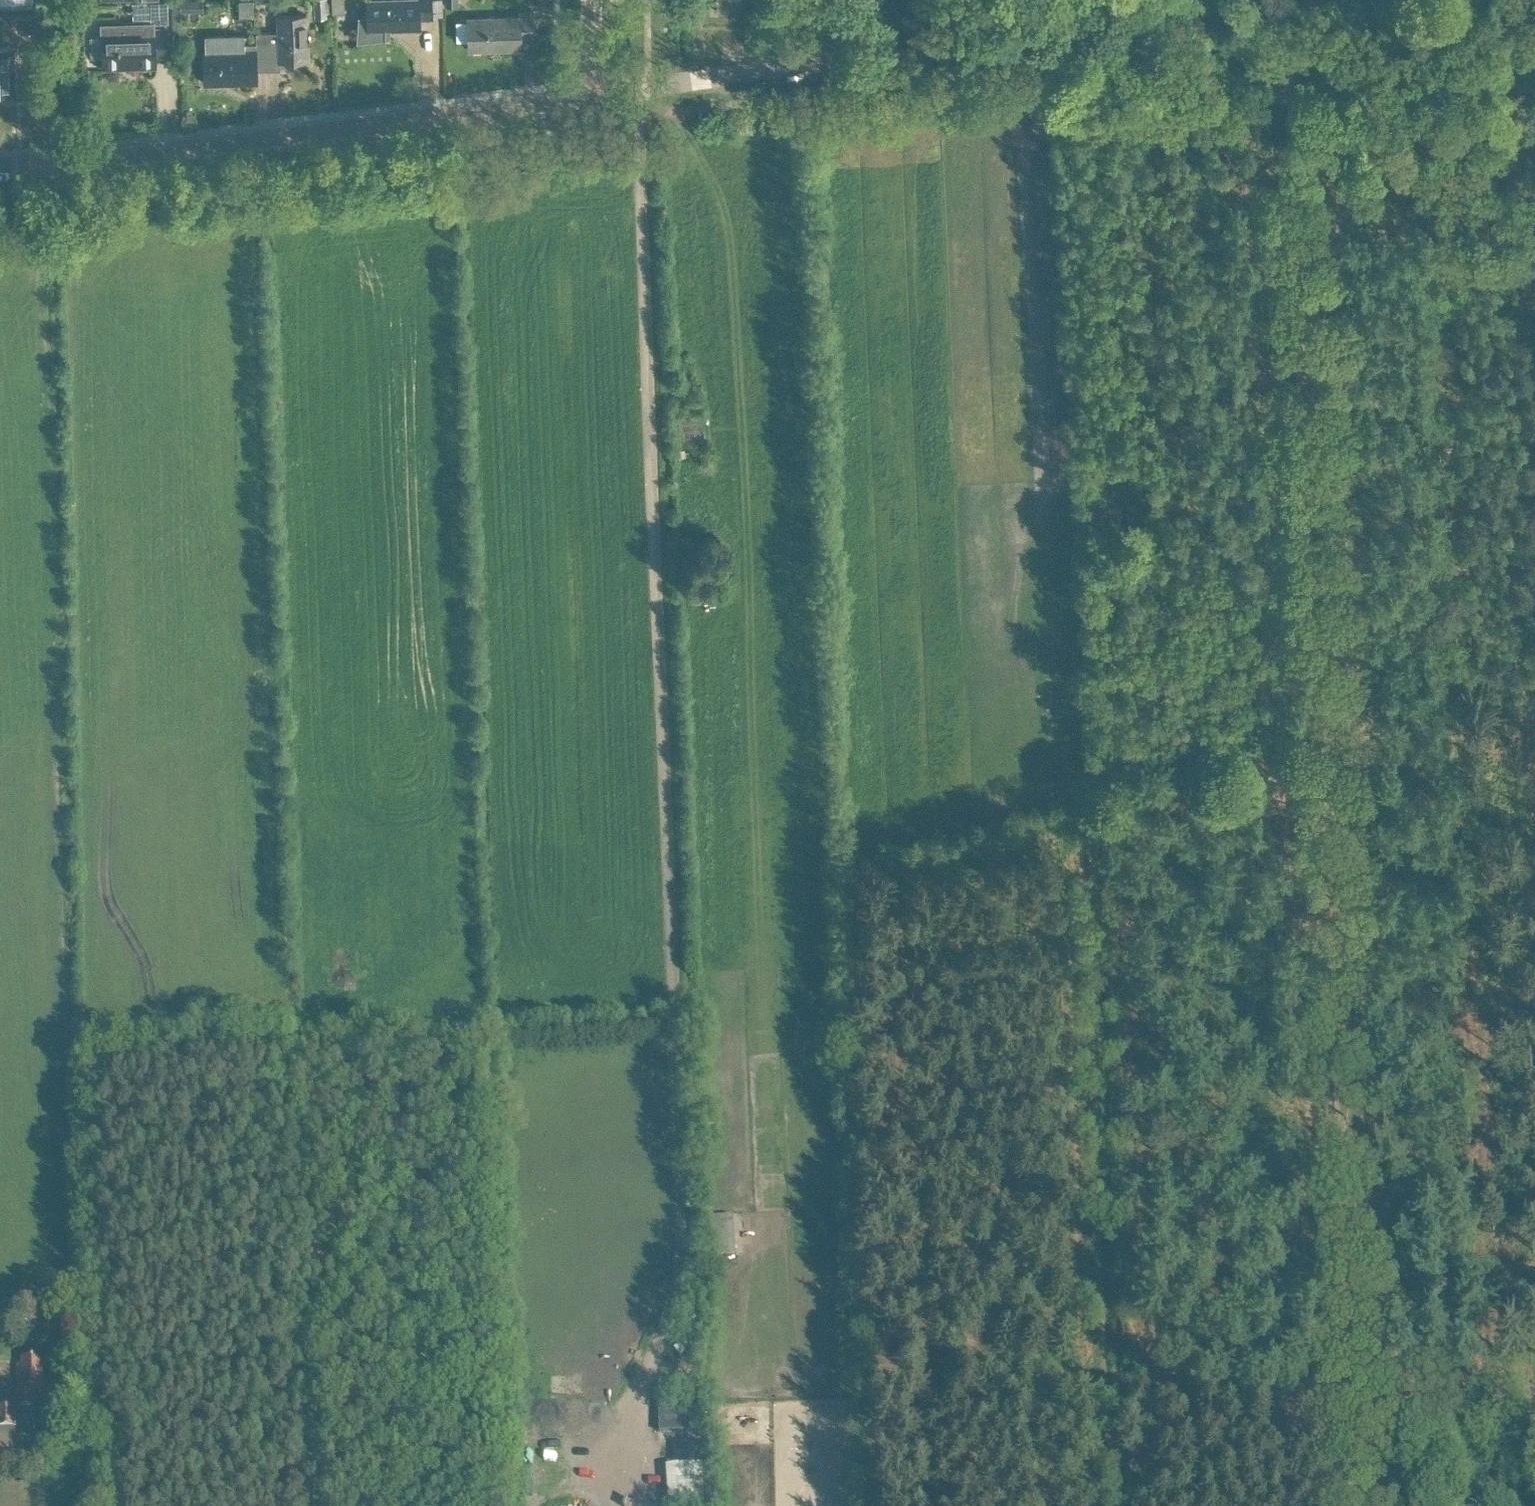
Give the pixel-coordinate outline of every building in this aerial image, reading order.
[(167,19),(166,0),(151,0),(152,20),(167,19)] [(203,0),(179,0),(179,11),(203,10),(203,0)] [(253,14),(253,0),(239,0),(239,15),(253,14)] [(314,17),(328,16),(327,0),(313,0),(314,17)] [(359,14),(360,36),(385,35),(385,28),(391,28),(419,27),(419,17),(432,17),(432,14),(431,0),(366,0),(367,14),(359,14)] [(752,0),(717,0),(717,10),(752,10),(752,0)] [(468,47),(520,46),(520,36),(532,36),(531,10),(518,10),(518,15),(467,17),(468,47)] [(267,43),(268,68),(279,67),(279,58),(307,58),(306,13),(276,14),(277,30),(255,31),(255,42),(255,43),(267,43)] [(102,34),(101,34),(102,64),(155,63),(154,53),(167,53),(166,27),(152,27),(152,32),(143,32),(143,22),(101,23),(102,34)] [(255,43),(255,42),(244,42),(244,33),(205,34),(206,50),(203,51),(204,81),(256,79),(256,68),(268,68),(267,43),(255,43)] [(18,42),(19,61),(36,60),(35,41),(18,42)] [(13,90),(12,45),(0,45),(0,91),(13,90)] [(715,1257),(735,1257),(733,1217),(712,1218),(715,1257)] [(31,1408),(31,1395),(40,1395),(39,1361),(20,1361),(21,1367),(15,1367),(16,1395),(18,1395),(18,1408),(31,1408)] [(15,1430),(15,1409),(0,1409),(0,1430),(15,1430)] [(685,1432),(683,1409),(659,1411),(660,1433),(685,1432)] [(15,1449),(16,1449),(15,1430),(0,1430),(0,1450),(15,1449)] [(701,1445),(684,1445),(684,1467),(665,1468),(667,1505),(704,1505),(701,1445)] [(15,1465),(15,1449),(0,1450),(0,1465),(15,1465)]
